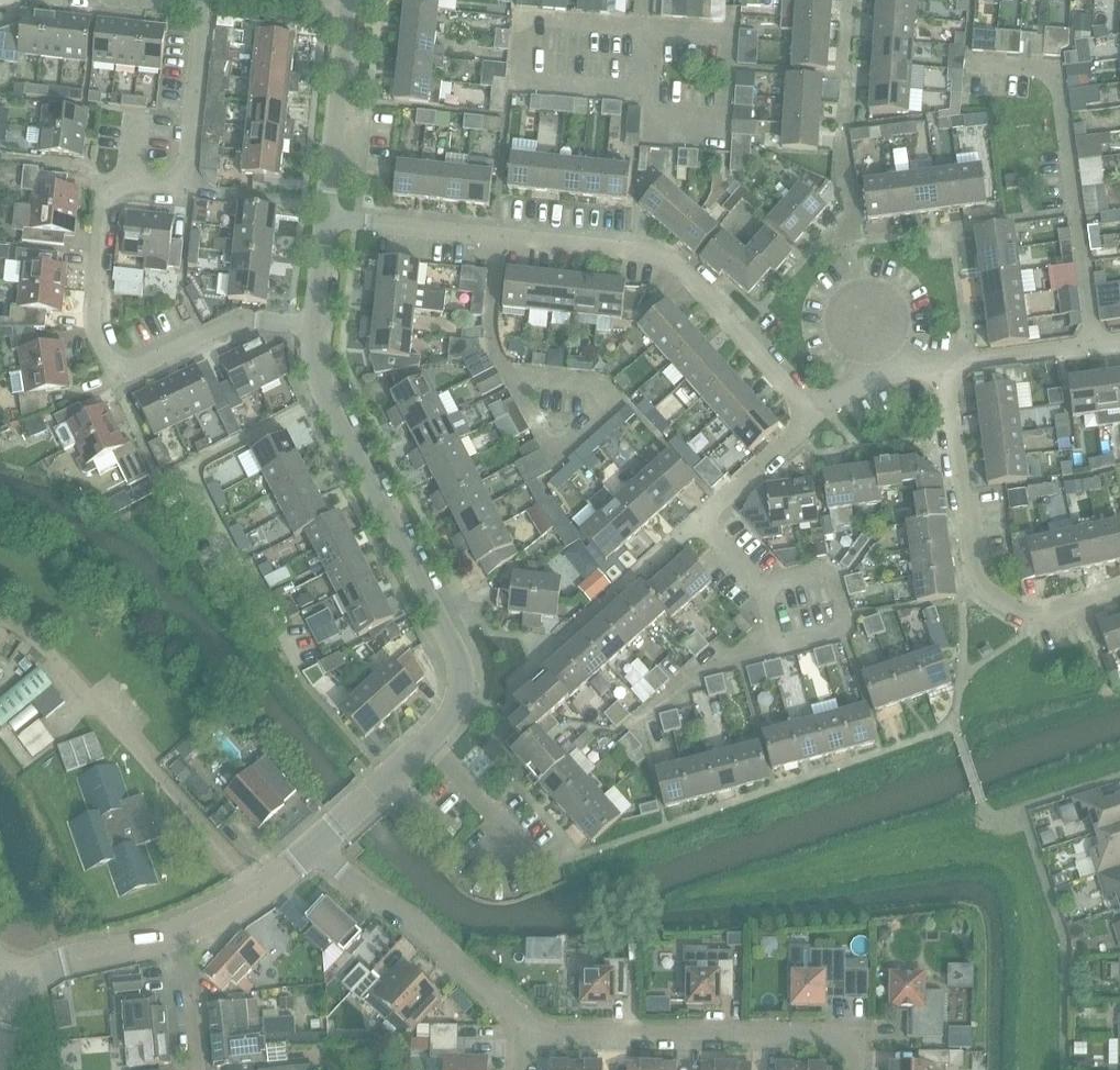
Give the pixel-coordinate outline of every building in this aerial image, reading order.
[(405,7),(438,10),(439,0),(405,0),(405,7)] [(554,10),(555,0),(518,0),(518,7),(554,10)] [(554,10),(567,11),(568,0),(555,0),(554,10)] [(600,0),(578,0),(577,12),(599,13),(600,0)] [(627,0),(600,0),(599,13),(625,15),(627,0)] [(687,0),(672,0),(669,0),(663,0),(661,17),(686,19),(687,0)] [(686,19),(710,20),(712,3),(703,2),(703,0),(687,0),(686,19)] [(752,0),(742,0),(741,8),(751,9),(752,0)] [(774,0),(752,0),(751,9),(760,10),(761,9),(773,10),(774,0)] [(795,20),(830,22),(832,0),(796,0),(795,20)] [(916,0),(877,0),(876,17),(915,20),(916,0)] [(968,0),(958,0),(957,11),(968,12),(968,0)] [(1040,2),(1039,25),(1046,25),(1047,2),(1040,2)] [(712,3),(710,20),(720,21),(721,3),(712,3)] [(438,10),(405,7),(402,30),(435,34),(438,10)] [(1038,32),(1039,11),(991,8),(989,30),(1038,32)] [(526,31),(529,11),(514,9),(511,29),(526,31)] [(18,55),(41,57),(46,14),(23,11),(18,55)] [(64,60),(68,17),(46,14),(41,57),(64,60)] [(1074,15),(1073,31),(1075,31),(1090,32),(1091,17),(1074,15)] [(86,62),(89,41),(91,19),(68,17),(64,60),(86,62)] [(913,43),(915,20),(876,17),(874,41),(913,43)] [(121,23),(98,20),(93,63),(116,66),(121,23)] [(830,22),(795,20),(793,44),(829,47),(830,22)] [(138,68),(143,25),(121,23),(116,66),(138,68)] [(161,71),(165,35),(166,28),(143,25),(138,68),(161,71)] [(254,56),(293,61),(295,36),(279,35),(280,26),(269,25),(268,34),(257,32),(254,54),(254,56)] [(1106,27),(1093,29),(1095,39),(1107,38),(1106,27)] [(213,43),(212,52),(229,54),(230,45),(234,45),(236,31),(234,30),(217,28),(216,28),(214,43),(213,43)] [(507,65),(510,32),(485,29),(483,40),(482,40),(480,62),(507,65)] [(400,54),(433,57),(444,58),(447,35),(435,34),(402,30),(400,54)] [(972,51),(984,52),(996,53),(998,32),(974,30),(972,51)] [(739,41),(757,42),(758,32),(740,31),(739,41)] [(1069,32),(1045,31),(1044,46),(1044,57),(1060,58),(1061,51),(1068,48),(1069,32)] [(996,53),(1019,55),(1021,33),(998,32),(996,53)] [(955,34),(954,46),(965,47),(966,35),(955,34)] [(1032,45),(1031,56),(1044,57),(1044,46),(1045,35),(1033,34),(1032,45)] [(1064,55),(1066,67),(1092,64),(1089,40),(1082,41),(1075,42),(1076,53),(1064,55)] [(757,42),(739,41),(738,50),(756,52),(757,42)] [(911,67),(913,43),(874,41),(873,65),(911,67)] [(827,70),(829,47),(793,44),(792,68),(827,70)] [(964,70),(965,51),(965,47),(954,46),(954,47),(949,47),(948,69),(964,70)] [(212,52),(211,61),(228,63),(229,54),(212,52)] [(430,81),(432,69),(443,70),(444,58),(433,57),(400,54),(397,77),(430,81)] [(252,80),(299,85),(300,76),(291,75),(293,61),(254,56),(252,80)] [(492,87),(506,89),(509,65),(507,65),(480,62),(480,63),(484,63),(481,87),(492,88),(492,87)] [(910,91),(911,67),(873,65),(871,88),(910,91)] [(962,95),(963,82),(964,70),(948,69),(947,82),(952,83),(951,94),(962,95)] [(139,75),(137,85),(160,88),(162,79),(139,75)] [(785,100),(821,102),(822,78),(800,77),(787,76),(785,100)] [(442,82),(430,81),(397,77),(395,102),(439,106),(442,82)] [(1067,79),(1069,91),(1080,89),(1078,77),(1067,79)] [(298,94),(299,85),(252,80),(249,103),(288,107),(289,93),(298,94)] [(15,84),(13,100),(24,101),(24,95),(26,85),(15,84)] [(24,95),(37,97),(38,87),(26,85),(24,95)] [(38,87),(37,97),(49,98),(50,88),(38,87)] [(492,88),(491,97),(489,112),(503,113),(505,98),(506,89),(492,87),(492,88)] [(1069,91),(1072,115),(1087,113),(1086,106),(1098,105),(1096,87),(1080,89),(1069,91)] [(735,97),(753,98),(754,89),(736,88),(735,97)] [(909,93),(910,91),(871,88),(869,112),(907,115),(909,93)] [(82,102),(83,92),(70,90),(69,100),(82,102)] [(206,99),(224,101),(225,92),(208,90),(206,99)] [(101,104),(102,94),(89,92),(88,103),(101,104)] [(951,94),(950,106),(949,116),(960,117),(962,95),(951,94)] [(134,108),(135,98),(122,96),(121,106),(134,108)] [(539,111),(541,97),(532,96),(530,111),(539,111)] [(539,111),(554,112),(563,113),(565,99),(555,98),(541,97),(539,111)] [(753,98),(735,97),(735,107),(752,108),(753,98)] [(135,98),(134,108),(146,109),(147,99),(135,98)] [(224,101),(206,99),(205,108),(223,110),(224,101)] [(565,99),(563,113),(573,114),(574,100),(565,99)] [(785,100),(784,124),(819,126),(821,102),(785,100)] [(611,116),(613,102),(603,101),(601,115),(611,116)] [(620,117),(622,103),(613,102),(611,116),(610,135),(619,136),(620,117)] [(286,122),(288,107),(249,103),(247,127),(294,132),(295,123),(286,122)] [(37,121),(37,107),(23,107),(22,120),(37,121)] [(44,107),(42,130),(85,135),(87,112),(44,107)] [(626,135),(639,136),(641,109),(628,107),(626,135)] [(10,110),(0,108),(0,126),(8,126),(10,110)] [(425,126),(427,112),(418,111),(416,125),(425,126)] [(427,112),(425,126),(435,127),(436,113),(427,112)] [(436,113),(435,127),(449,128),(450,114),(436,113)] [(472,131),(474,117),(465,116),(463,130),(472,131)] [(474,117),(472,131),(501,134),(503,120),(474,117)] [(966,142),(964,127),(963,117),(951,118),(952,129),(954,144),(966,142)] [(987,117),(971,119),(972,131),(989,129),(987,117)] [(952,129),(951,118),(938,120),(940,131),(952,129)] [(782,149),(796,149),(818,150),(819,126),(784,124),(782,149)] [(915,124),(903,126),(905,136),(917,134),(915,124)] [(1074,125),(1075,138),(1086,136),(1084,124),(1074,125)] [(903,126),(890,128),(892,138),(905,136),(903,126)] [(244,150),(283,154),(284,140),(293,141),(294,132),(247,127),(244,150)] [(85,135),(42,130),(28,128),(26,142),(30,144),(40,145),(39,153),(82,158),(85,135)] [(696,130),(695,148),(716,148),(716,130),(696,130)] [(868,130),(849,132),(851,143),(870,140),(868,130)] [(751,137),(732,136),(730,172),(749,174),(751,137)] [(1075,138),(1077,150),(1078,162),(1089,160),(1088,149),(1086,136),(1075,138)] [(201,146),(219,148),(220,139),(202,137),(201,146)] [(219,148),(201,146),(200,155),(218,157),(219,148)] [(280,179),(283,154),(244,150),(244,153),(242,175),(253,176),(252,184),(263,186),(264,177),(280,179)] [(698,152),(679,150),(678,168),(697,169),(698,152)] [(508,188),(531,191),(535,158),(511,155),(508,188)] [(535,158),(531,191),(555,193),(559,160),(535,158)] [(1078,162),(1082,185),(1082,189),(1104,186),(1100,158),(1089,160),(1078,162)] [(489,206),(493,173),(494,162),(469,160),(468,170),(465,204),(489,206)] [(555,193),(579,196),(582,163),(559,160),(555,193)] [(418,199),(421,166),(397,163),(393,196),(418,199)] [(582,163),(579,196),(603,198),(606,165),(582,163)] [(630,168),(606,165),(603,198),(627,201),(630,168)] [(441,201),(445,168),(421,166),(418,199),(441,201)] [(22,191),(35,193),(33,207),(76,212),(79,189),(56,187),(57,175),(38,173),(39,169),(25,167),(22,191)] [(981,167),(958,170),(963,208),(987,205),(981,167)] [(465,204),(468,170),(445,168),(441,201),(465,204)] [(218,172),(200,170),(203,177),(209,184),(216,188),(218,172)] [(958,170),(934,173),(939,212),(963,208),(958,170)] [(910,176),(915,215),(939,212),(934,173),(910,176)] [(887,179),(892,218),(915,215),(910,176),(887,179)] [(1007,190),(1020,189),(1018,176),(1005,178),(1007,190)] [(863,182),(864,187),(868,221),(892,218),(887,179),(863,182)] [(641,206),(659,222),(682,196),(663,180),(655,189),(641,206)] [(779,184),(773,192),(785,202),(791,195),(779,184)] [(757,213),(764,206),(742,186),(722,208),(730,215),(743,200),(757,213)] [(783,204),(810,227),(827,208),(810,194),(800,186),(791,195),(785,202),(783,204)] [(1082,189),(1086,216),(1108,213),(1104,186),(1082,189)] [(682,196),(659,222),(677,237),(699,212),(682,196)] [(206,225),(208,202),(195,200),(192,223),(206,225)] [(274,234),(277,209),(232,204),(230,218),(237,219),(236,229),(274,234)] [(767,222),(777,231),(794,245),(810,227),(783,204),(767,222)] [(74,235),(76,212),(33,207),(33,209),(16,207),(13,232),(23,233),(22,241),(50,244),(51,232),(74,235)] [(677,237),(695,254),(718,228),(699,212),(677,237)] [(123,256),(146,258),(151,215),(128,213),(123,256)] [(180,270),(183,242),(171,241),(174,218),(151,215),(146,258),(145,270),(167,273),(167,268),(180,270)] [(1115,223),(1087,227),(1089,240),(1115,236),(1117,235),(1115,223)] [(1013,225),(975,230),(978,254),(1016,249),(1013,225)] [(213,251),(272,257),(274,234),(236,229),(235,242),(215,240),(213,251)] [(1060,243),(1071,242),(1069,230),(1058,231),(1060,243)] [(190,248),(199,249),(201,232),(191,231),(190,248)] [(716,243),(701,259),(720,276),(724,272),(749,295),(771,269),(775,273),(792,254),(776,240),(765,231),(746,253),(724,233),(716,243)] [(1091,252),(1101,251),(1117,248),(1115,236),(1089,240),(1091,252)] [(1071,242),(1060,243),(1062,256),(1072,254),(1071,242)] [(9,261),(10,246),(0,245),(0,260),(9,261)] [(199,249),(190,248),(188,265),(197,266),(199,249)] [(1019,272),(1016,249),(978,254),(981,277),(1019,272)] [(20,285),(63,290),(66,267),(57,266),(59,254),(17,250),(15,263),(23,264),(20,285)] [(269,281),(272,257),(213,251),(213,252),(224,253),(222,265),(232,266),(231,277),(269,281)] [(417,288),(417,285),(420,264),(381,259),(379,274),(367,273),(366,282),(417,288)] [(462,268),(459,293),(473,294),(485,295),(487,272),(476,270),(462,268)] [(525,324),(526,311),(527,312),(531,273),(507,270),(503,309),(516,310),(515,323),(525,324)] [(1023,296),(1019,272),(981,277),(984,301),(1023,296)] [(527,312),(550,314),(555,275),(531,273),(527,312)] [(1095,287),(1106,285),(1104,273),(1094,274),(1095,287)] [(574,316),(578,278),(555,275),(550,314),(574,316)] [(221,297),(229,298),(229,301),(266,305),(269,281),(231,277),(219,276),(218,292),(221,297)] [(598,319),(602,280),(578,278),(574,316),(598,319)] [(632,322),(637,311),(623,309),(626,283),(602,280),(598,319),(622,321),(632,322)] [(114,295),(142,298),(143,285),(116,282),(114,295)] [(376,307),(414,311),(417,288),(366,282),(365,291),(378,293),(376,307)] [(63,290),(20,285),(18,307),(11,306),(10,308),(9,319),(1,319),(0,325),(0,329),(13,329),(34,329),(46,328),(47,311),(61,313),(63,290)] [(193,285),(185,290),(193,303),(201,299),(193,285)] [(1106,285),(1095,287),(1098,309),(1109,308),(1106,285)] [(1066,290),(1059,291),(1060,303),(1078,301),(1077,289),(1066,290)] [(482,318),(483,308),(485,295),(473,294),(471,316),(482,318)] [(1026,319),(1023,296),(984,301),(987,324),(1026,319)] [(639,328),(655,346),(684,320),(667,302),(646,321),(637,311),(632,322),(634,323),(639,327),(639,328)] [(2,307),(1,319),(9,319),(10,308),(2,307)] [(362,330),(412,335),(414,311),(376,307),(374,322),(363,321),(362,330)] [(1098,309),(1100,323),(1111,321),(1119,320),(1117,307),(1109,308),(1098,309)] [(1071,327),(1079,326),(1082,325),(1080,313),(1069,314),(1071,327)] [(435,318),(434,330),(462,331),(462,319),(435,318)] [(1029,343),(1026,319),(987,324),(990,348),(1029,343)] [(655,346),(670,363),(699,338),(684,320),(655,346)] [(482,328),(471,330),(462,331),(461,340),(471,342),(479,341),(485,340),(482,328)] [(23,372),(65,366),(62,343),(39,346),(37,334),(34,335),(34,329),(13,329),(14,338),(10,338),(12,352),(19,351),(23,372)] [(412,335),(362,330),(361,339),(372,340),(371,355),(375,375),(420,367),(421,357),(409,356),(411,338),(412,335)] [(670,363),(686,381),(715,355),(699,338),(670,363)] [(262,340),(241,350),(260,389),(288,376),(283,346),(268,353),(262,340)] [(462,360),(482,356),(479,341),(471,342),(461,340),(450,340),(449,362),(462,360)] [(520,363),(521,353),(522,354),(523,343),(511,342),(509,352),(510,352),(509,362),(520,363)] [(230,381),(219,386),(229,407),(231,411),(243,405),(240,399),(260,389),(241,350),(220,360),(230,381)] [(550,350),(549,356),(546,356),(545,367),(561,369),(563,351),(550,350)] [(473,380),(495,370),(487,355),(482,356),(462,360),(473,380)] [(545,367),(546,356),(533,355),(532,365),(545,367)] [(702,399),(731,373),(715,355),(686,381),(702,399)] [(569,369),(592,372),(593,361),(570,359),(569,369)] [(1050,388),(1050,365),(1041,365),(1041,388),(1050,388)] [(18,395),(22,421),(49,412),(46,392),(69,389),(65,366),(23,372),(9,374),(13,396),(18,395)] [(976,391),(979,415),(1018,410),(1015,386),(1024,385),(1022,366),(983,371),(986,390),(976,391)] [(197,367),(176,377),(195,416),(198,423),(229,407),(219,386),(218,382),(206,387),(197,367)] [(504,386),(500,380),(495,370),(473,380),(482,398),(504,386)] [(718,417),(747,391),(731,373),(702,399),(718,417)] [(1092,376),(1097,412),(1097,415),(1119,412),(1119,409),(1115,373),(1092,376)] [(614,381),(623,390),(631,383),(622,374),(614,381)] [(426,376),(411,384),(391,394),(398,408),(387,413),(392,421),(437,398),(426,376)] [(1073,418),(1094,415),(1097,415),(1097,412),(1092,376),(1068,379),(1073,418)] [(176,377),(156,387),(175,426),(195,416),(176,377)] [(154,436),(175,426),(156,387),(135,397),(154,436)] [(747,391),(718,417),(733,434),(762,409),(747,391)] [(406,424),(413,437),(448,419),(437,398),(392,421),(396,429),(406,424)] [(508,415),(519,410),(512,399),(502,404),(508,415)] [(638,407),(646,417),(654,409),(646,400),(638,407)] [(59,414),(54,417),(60,428),(54,430),(64,451),(76,445),(115,426),(105,405),(84,415),(79,405),(59,414)] [(635,415),(628,407),(610,423),(617,431),(617,430),(625,439),(635,430),(628,421),(635,415)] [(662,419),(654,409),(646,417),(654,426),(662,419)] [(733,434),(735,436),(749,453),(779,427),(762,409),(733,434)] [(519,410),(508,415),(514,426),(524,421),(519,410)] [(982,439),(1021,434),(1018,410),(979,415),(982,439)] [(413,464),(458,440),(471,434),(460,413),(448,419),(413,437),(420,450),(409,455),(413,464)] [(1055,417),(1056,429),(1067,427),(1066,415),(1055,417)] [(235,420),(224,426),(230,438),(241,432),(235,420)] [(592,438),(599,446),(617,431),(610,423),(592,438)] [(115,426),(76,445),(83,459),(77,462),(82,473),(88,475),(98,470),(100,475),(119,466),(129,486),(149,477),(132,443),(125,446),(115,426)] [(1070,452),(1068,440),(1067,427),(1056,429),(1057,431),(1057,442),(1059,454),(1070,452)] [(285,434),(251,451),(262,473),(297,456),(285,434)] [(985,462),(1024,457),(1021,434),(982,439),(985,462)] [(669,443),(678,452),(686,445),(677,436),(669,443)] [(1108,436),(1109,450),(1119,449),(1119,436),(1108,436)] [(598,464),(590,455),(599,446),(592,438),(574,454),(589,472),(598,464)] [(160,439),(148,444),(160,469),(172,464),(160,439)] [(206,439),(195,445),(199,454),(211,448),(206,439)] [(428,466),(434,479),(469,462),(458,440),(413,464),(417,472),(428,466)] [(535,440),(518,449),(524,460),(541,451),(535,440)] [(678,452),(686,462),(694,470),(702,463),(686,445),(678,452)] [(526,485),(537,481),(552,473),(541,451),(524,460),(515,465),(526,485)] [(677,498),(695,482),(669,453),(651,469),(677,498)] [(1113,455),(1101,458),(1103,469),(1115,466),(1113,455)] [(262,473),(273,494),(307,477),(297,456),(262,473)] [(988,486),(1010,483),(1027,481),(1024,457),(985,462),(988,486)] [(1091,471),(1103,469),(1101,458),(1089,461),(1091,471)] [(725,479),(723,476),(707,459),(702,464),(702,463),(694,470),(712,490),(725,479)] [(880,493),(913,489),(928,469),(915,459),(875,465),(875,466),(880,493)] [(469,462),(434,479),(441,492),(430,498),(435,506),(480,483),(469,462)] [(1061,464),(1063,477),(1073,475),(1072,463),(1061,464)] [(560,474),(567,482),(576,473),(569,465),(560,474)] [(880,493),(875,466),(849,470),(854,508),(881,504),(880,493)] [(633,485),(659,513),(677,498),(651,469),(633,485)] [(918,522),(945,520),(946,519),(941,479),(928,469),(913,489),(918,522)] [(828,511),(850,508),(854,508),(849,470),(823,473),(828,511)] [(550,482),(558,490),(567,482),(560,474),(550,482)] [(284,515),(318,498),(307,477),(273,494),(284,515)] [(790,482),(795,525),(818,522),(812,479),(790,482)] [(1100,479),(1088,481),(1089,491),(1101,490),(1100,479)] [(132,506),(137,503),(157,493),(151,481),(131,492),(126,494),(132,506)] [(549,501),(542,489),(537,481),(526,485),(532,495),(538,506),(549,501)] [(1088,481),(1075,482),(1077,493),(1089,491),(1088,481)] [(213,498),(222,493),(217,482),(207,487),(213,498)] [(762,541),(783,538),(781,527),(795,525),(790,482),(767,485),(767,489),(739,516),(762,541)] [(480,483),(435,506),(439,514),(449,509),(456,522),(491,504),(480,483)] [(641,529),(659,513),(633,485),(615,500),(641,529)] [(1053,485),(1040,487),(1042,497),(1054,496),(1053,485)] [(1029,499),(1042,497),(1040,487),(1028,488),(1029,499)] [(641,529),(615,500),(604,488),(587,504),(598,516),(624,545),(641,529)] [(1008,493),(1011,511),(1029,508),(1026,490),(1008,493)] [(124,493),(107,503),(114,516),(131,506),(124,493)] [(222,493),(213,498),(219,509),(228,504),(222,493)] [(295,537),(305,532),(305,531),(329,519),(328,518),(318,498),(284,515),(295,537)] [(549,501),(538,506),(527,512),(542,538),(552,529),(553,528),(567,518),(554,498),(549,501)] [(452,540),(456,548),(501,525),(491,504),(456,522),(463,535),(452,540)] [(906,509),(890,511),(893,525),(908,523),(906,509)] [(339,512),(328,518),(329,519),(305,531),(305,532),(315,553),(350,535),(339,512)] [(606,561),(624,545),(598,516),(596,517),(579,532),(606,561)] [(830,517),(822,518),(823,529),(825,537),(834,536),(833,528),(831,528),(830,517)] [(581,542),(574,530),(567,518),(553,528),(567,550),(581,542)] [(945,520),(918,522),(907,523),(910,547),(948,542),(945,520)] [(1105,565),(1119,561),(1119,521),(1097,526),(1105,565)] [(235,541),(245,536),(239,525),(229,530),(235,541)] [(501,525),(456,548),(460,556),(471,551),(478,565),(481,563),(488,578),(517,556),(501,525)] [(1082,570),(1105,565),(1097,526),(1074,532),(1082,570)] [(823,529),(811,531),(815,559),(827,557),(825,537),(823,529)] [(1059,575),(1082,570),(1074,532),(1051,537),(1059,575)] [(1022,583),(1059,575),(1051,537),(1028,541),(1027,534),(1012,537),(1014,545),(1022,583)] [(326,574),(361,556),(350,535),(315,553),(305,558),(313,577),(325,571),(326,574)] [(862,535),(840,564),(848,570),(870,541),(862,535)] [(245,536),(235,541),(241,552),(250,547),(245,536)] [(910,547),(914,575),(952,570),(948,542),(910,547)] [(580,544),(566,555),(579,571),(593,560),(580,544)] [(872,566),(883,551),(875,545),(864,560),(872,566)] [(686,555),(666,572),(692,601),(712,583),(686,555)] [(361,556),(326,574),(337,595),(371,577),(361,556)] [(264,579),(274,574),(268,563),(259,568),(264,579)] [(527,577),(513,575),(511,592),(499,591),(497,608),(509,610),(508,614),(523,615),(522,627),(531,628),(538,578),(539,565),(528,564),(527,577)] [(288,567),(274,574),(264,579),(270,590),(293,578),(288,567)] [(601,570),(588,582),(600,594),(612,583),(601,570)] [(917,603),(934,601),(955,598),(952,570),(914,575),(917,603)] [(666,572),(647,590),(666,613),(671,619),(692,601),(666,572)] [(845,584),(864,582),(862,574),(844,578),(845,584)] [(382,598),(371,577),(337,595),(348,616),(382,598)] [(561,581),(538,578),(531,628),(540,629),(542,618),(557,619),(561,581)] [(864,582),(845,584),(849,597),(867,592),(864,582)] [(666,613),(647,590),(641,583),(621,601),(647,630),(666,613)] [(292,584),(272,594),(275,600),(279,598),(295,590),(292,584)] [(310,593),(296,600),(301,610),(315,602),(310,593)] [(393,620),(382,598),(348,616),(348,618),(358,637),(393,620)] [(621,601),(601,618),(627,647),(647,630),(621,601)] [(289,619),(299,614),(293,602),(284,607),(289,619)] [(926,611),(932,628),(939,649),(949,646),(935,607),(926,611)] [(733,622),(745,636),(752,629),(740,615),(733,622)] [(871,618),(877,635),(886,632),(880,615),(871,618)] [(1109,655),(1102,657),(1110,677),(1119,674),(1112,654),(1118,652),(1119,658),(1119,619),(1108,623),(1106,616),(1096,620),(1109,655)] [(312,634),(322,629),(316,618),(306,623),(312,634)] [(601,618),(581,636),(607,665),(627,647),(601,618)] [(877,635),(871,618),(862,621),(868,638),(877,635)] [(397,626),(385,631),(390,641),(402,635),(397,626)] [(322,629),(312,634),(318,645),(327,640),(322,629)] [(688,640),(700,654),(709,646),(697,632),(688,640)] [(561,654),(587,683),(607,665),(581,636),(561,654)] [(654,638),(647,647),(661,658),(669,649),(654,638)] [(700,654),(688,640),(682,645),(695,659),(700,654)] [(822,649),(827,667),(837,664),(832,646),(822,649)] [(827,667),(822,649),(814,651),(818,669),(827,667)] [(912,658),(925,695),(950,686),(938,649),(912,658)] [(341,654),(329,660),(334,670),(345,664),(341,654)] [(542,672),(545,675),(567,701),(587,683),(561,654),(542,672)] [(376,677),(374,678),(401,707),(419,690),(392,661),(383,670),(370,657),(363,663),(376,677)] [(912,658),(887,667),(900,703),(925,695),(912,658)] [(329,660),(318,666),(303,673),(307,681),(313,688),(324,677),(323,675),(334,670),(329,660)] [(771,662),(776,680),(785,678),(781,660),(771,662)] [(776,680),(771,662),(762,664),(767,682),(776,680)] [(762,664),(747,669),(751,687),(767,682),(762,664)] [(650,674),(662,687),(670,681),(657,667),(650,674)] [(887,667),(862,675),(875,712),(900,703),(887,667)] [(0,700),(0,724),(3,727),(32,703),(33,704),(46,719),(66,702),(53,687),(38,668),(0,700)] [(662,687),(650,674),(631,691),(643,704),(662,687)] [(567,701),(545,675),(515,701),(526,714),(538,727),(550,716),(567,701)] [(713,677),(718,695),(727,693),(723,675),(713,677)] [(718,695),(713,677),(704,680),(709,698),(718,695)] [(383,723),(401,707),(374,678),(357,694),(383,723)] [(698,691),(677,692),(678,709),(699,707),(698,691)] [(365,739),(383,723),(357,694),(339,710),(365,739)] [(611,709),(623,723),(630,716),(618,702),(611,709)] [(839,713),(849,750),(875,743),(865,706),(844,712),(839,713)] [(623,723),(611,709),(604,715),(616,729),(623,723)] [(668,713),(673,731),(682,729),(677,711),(668,713)] [(673,731),(668,713),(659,716),(664,734),(673,731)] [(814,720),(824,757),(849,750),(839,713),(814,720)] [(559,726),(550,716),(538,727),(526,714),(520,720),(518,717),(509,725),(517,733),(505,743),(514,752),(512,754),(519,762),(544,739),(559,726)] [(789,727),(799,764),(824,757),(814,720),(789,727)] [(40,722),(18,738),(33,759),(55,742),(40,722)] [(773,771),(799,764),(789,727),(763,734),(773,771)] [(196,730),(180,743),(200,769),(217,756),(196,730)] [(544,739),(519,762),(543,788),(582,753),(581,752),(596,740),(588,731),(573,745),(577,750),(568,759),(567,758),(564,761),(544,739)] [(60,746),(59,746),(59,748),(68,772),(105,759),(96,733),(60,746)] [(616,745),(629,760),(639,751),(639,750),(642,747),(630,733),(616,745)] [(768,781),(759,744),(732,751),(742,788),(768,781)] [(639,751),(629,760),(636,768),(645,760),(639,751)] [(707,758),(717,795),(742,788),(732,751),(707,758)] [(543,788),(567,815),(595,790),(585,778),(596,769),(582,753),(543,788)] [(225,793),(259,829),(284,805),(283,804),(297,792),(265,757),(225,793)] [(692,801),(717,795),(707,758),(682,764),(692,801)] [(184,786),(197,775),(184,761),(172,772),(184,786)] [(68,823),(77,849),(84,870),(107,863),(119,898),(160,884),(146,844),(158,840),(143,795),(130,800),(117,764),(76,778),(89,816),(68,823)] [(665,808),(692,801),(682,764),(656,771),(665,808)] [(592,843),(620,818),(595,790),(567,815),(592,843)] [(1081,824),(1092,820),(1097,834),(1119,826),(1119,798),(1104,803),(1100,791),(1073,800),(1081,824)] [(639,807),(642,816),(659,812),(657,802),(639,807)] [(1097,834),(1101,847),(1090,851),(1098,875),(1119,867),(1119,826),(1097,834)] [(1057,863),(1062,885),(1090,878),(1084,856),(1057,863)] [(1098,875),(1105,899),(1117,895),(1119,906),(1119,867),(1098,875)] [(1070,885),(1057,889),(1062,904),(1075,900),(1070,885)] [(324,900),(306,919),(315,928),(307,938),(323,953),(332,943),(345,955),(348,952),(350,954),(362,941),(359,939),(362,936),(324,900)] [(891,931),(879,931),(879,943),(887,943),(891,938),(891,931)] [(254,988),(244,979),(266,955),(243,934),(205,975),(222,991),(231,981),(237,987),(246,994),(249,993),(254,988)] [(845,951),(809,950),(793,950),(792,1007),(825,1008),(825,991),(844,991),(844,993),(845,993),(845,970),(845,961),(845,951)] [(687,952),(687,1007),(720,1007),(720,990),(732,990),(732,992),(734,992),(734,952),(687,952)] [(627,991),(628,991),(628,961),(604,961),(604,971),(581,971),(581,1006),(614,1006),(614,989),(627,989),(627,991)] [(868,961),(845,961),(845,970),(868,970),(868,961)] [(341,984),(351,993),(370,973),(360,964),(341,984)] [(394,1014),(425,980),(425,979),(423,981),(404,964),(374,996),(394,1014)] [(380,982),(370,973),(351,993),(361,1002),(380,982)] [(943,1038),(943,992),(924,991),(924,974),(891,974),(891,1008),(912,1008),(912,1020),(907,1020),(907,1021),(908,1021),(908,1036),(907,1036),(907,1038),(943,1038)] [(975,976),(961,976),(960,990),(974,990),(975,976)] [(142,991),(140,977),(113,979),(115,993),(142,991)] [(426,980),(425,980),(394,1014),(387,1022),(403,1037),(410,1030),(412,1032),(442,999),(424,982),(426,980)] [(535,1001),(552,1001),(552,987),(536,987),(535,1001)] [(113,1037),(114,1042),(168,1036),(166,1009),(156,1010),(155,996),(115,999),(116,1017),(110,1018),(112,1038),(113,1037)] [(326,1034),(317,1034),(297,1035),(295,1016),(259,1020),(257,1001),(209,1006),(212,1039),(255,1036),(255,1040),(326,1041),(326,1034)] [(70,1015),(55,1017),(57,1029),(72,1027),(70,1015)] [(319,1020),(311,1021),(312,1029),(320,1028),(319,1020)] [(431,1027),(424,1027),(424,1038),(458,1039),(458,1026),(431,1026),(431,1027)] [(115,1051),(127,1050),(128,1068),(171,1064),(168,1036),(114,1042),(115,1051)] [(215,1068),(237,1066),(269,1062),(267,1047),(326,1046),(326,1041),(255,1040),(255,1036),(212,1039),(215,1068)] [(424,1038),(406,1039),(406,1057),(416,1057),(416,1051),(430,1051),(430,1052),(458,1053),(458,1039),(424,1038)] [(944,1066),(949,1066),(949,1067),(950,1052),(922,1052),(922,1065),(890,1064),(890,1069),(944,1069),(944,1066)] [(488,1057),(444,1057),(444,1069),(488,1069),(488,1057)] [(290,1062),(258,1066),(259,1069),(309,1069),(309,1061),(290,1062)] [(577,1061),(576,1061),(576,1063),(552,1063),(552,1069),(577,1069),(577,1061)] [(602,1063),(578,1063),(578,1061),(577,1061),(577,1069),(602,1069),(602,1063)] [(652,1061),(651,1061),(651,1064),(627,1064),(627,1069),(652,1069),(652,1061)] [(677,1064),(653,1064),(653,1061),(652,1061),(652,1069),(676,1069),(677,1064)] [(726,1062),(726,1064),(702,1064),(702,1069),(726,1069),(726,1062)] [(751,1064),(727,1064),(727,1062),(726,1062),(726,1069),(751,1069),(751,1064)]
